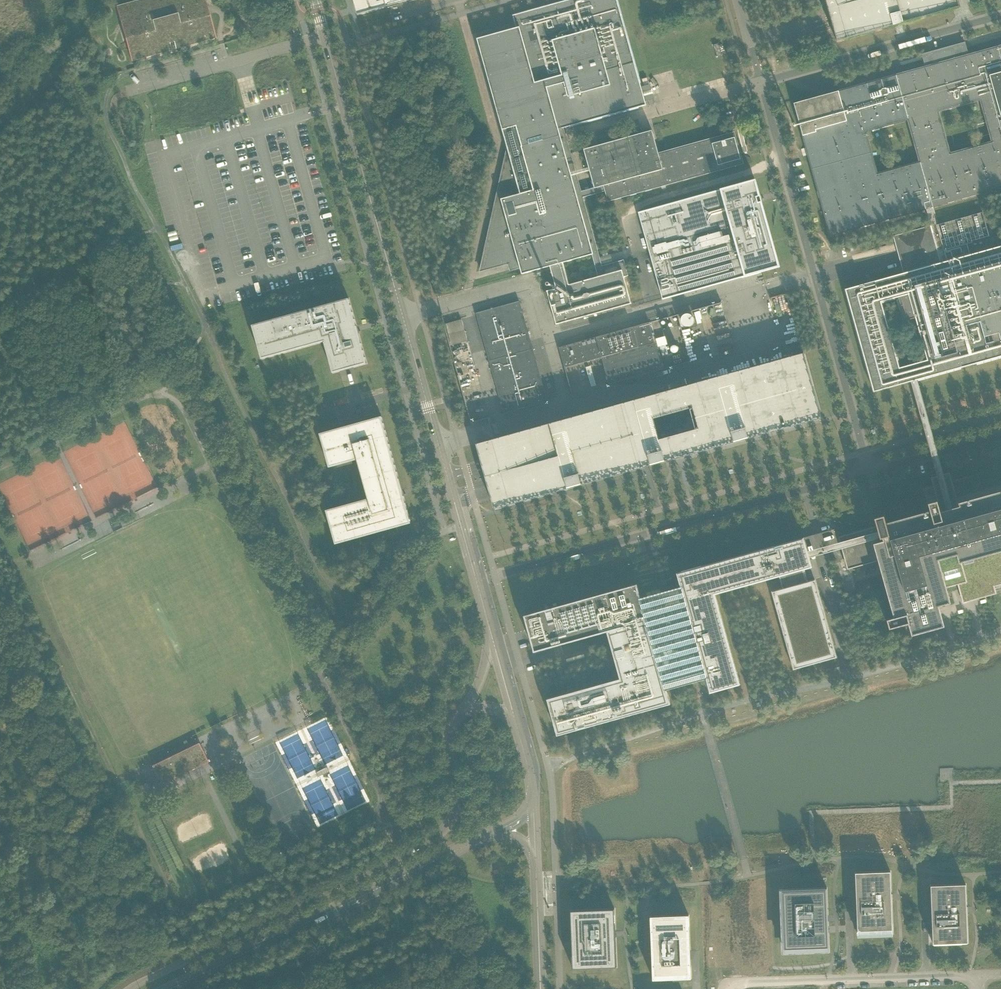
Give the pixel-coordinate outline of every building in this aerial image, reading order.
[(132,61),(131,58),(171,47),(169,42),(173,41),(175,46),(214,35),(215,38),(216,38),(209,14),(209,15),(207,15),(205,10),(204,6),(206,6),(207,6),(205,0),(147,0),(118,8),(117,5),(116,6),(123,29),(125,28),(129,42),(127,43),(127,42),(126,42),(131,61),(132,61)] [(357,15),(387,7),(387,6),(410,0),(353,0),(357,15)] [(631,303),(624,277),(628,276),(623,259),(601,266),(582,198),(606,191),(609,200),(743,163),(734,133),(658,154),(652,131),(584,150),(595,187),(581,191),(563,128),(646,105),(617,0),(567,0),(513,15),(517,28),(477,39),(506,144),(509,143),(480,271),(508,263),(510,270),(520,267),(522,274),(550,266),(556,288),(547,291),(556,324),(631,303)] [(832,26),(837,42),(960,8),(958,0),(825,0),(830,19),(832,26)] [(969,55),(965,42),(936,50),(940,63),(794,104),(831,235),(926,208),(931,207),(1000,187),(1000,46),(969,55)] [(755,180),(640,213),(662,295),(663,299),(762,271),(779,266),(774,250),(772,243),(772,241),(761,201),(762,201),(760,196),(759,196),(755,180)] [(947,261),(932,209),(931,207),(926,208),(931,225),(933,233),(910,239),(916,261),(939,254),(942,262),(947,261)] [(1000,356),(1000,246),(947,261),(942,262),(903,273),(845,289),(874,391),(909,382),(916,380),(1000,356)] [(333,373),(367,363),(349,298),(252,325),(262,359),(324,342),(325,345),(333,373)] [(485,344),(504,413),(523,408),(522,405),(527,404),(528,406),(547,401),(528,332),(519,301),(495,308),(476,313),(476,314),(476,313),(485,344)] [(665,326),(694,325),(694,315),(664,316),(665,326)] [(452,345),(467,341),(462,319),(446,324),(452,345)] [(565,367),(594,359),(602,357),(609,384),(662,369),(649,322),(559,347),(565,367)] [(482,466),(489,490),(494,509),(557,492),(647,467),(822,418),(804,352),(476,443),(482,466)] [(944,508),(950,506),(916,380),(909,382),(944,508)] [(336,544),(411,523),(404,496),(403,496),(398,478),(399,478),(382,416),(361,422),(341,428),(340,428),(320,433),(329,467),(358,459),(364,481),(369,498),(326,510),(336,544)] [(912,635),(944,626),(938,606),(950,603),(946,588),(958,584),(962,601),(994,592),(992,585),(1000,582),(1000,492),(958,503),(960,509),(956,510),(954,505),(950,506),(944,508),(945,513),(941,514),(937,501),(928,504),(930,511),(886,523),(884,516),(875,519),(877,526),(842,536),(851,568),(879,561),(895,617),(887,619),(890,629),(909,623),(912,635)] [(558,735),(579,729),(579,728),(586,726),(586,727),(670,704),(666,690),(697,681),(706,679),(710,693),(740,684),(715,594),(779,576),(783,588),(772,592),(794,669),(837,657),(815,580),(807,582),(804,570),(812,567),(804,538),(782,544),(782,545),(775,547),(775,546),(677,573),(681,587),(666,591),(641,598),(637,584),(553,608),(553,609),(550,610),(546,611),(546,609),(524,615),(528,630),(529,630),(530,636),(535,652),(607,631),(620,678),(548,699),(558,735)] [(209,762),(199,742),(154,765),(164,784),(209,762)] [(890,871),(855,873),(858,934),(859,934),(858,931),(892,929),(892,933),(893,933),(890,871)] [(966,884),(931,885),(933,944),(968,942),(967,913),(968,913),(968,912),(967,912),(967,907),(968,907),(968,906),(967,906),(966,884)] [(826,889),(782,891),(784,949),(828,948),(828,952),(829,952),(829,948),(829,932),(827,904),(827,889),(827,888),(826,888),(826,889)] [(614,909),(570,910),(573,969),(617,967),(614,909)] [(651,917),(651,928),(651,926),(653,926),(653,932),(656,932),(656,942),(654,942),(655,970),(653,970),(653,968),(653,980),(653,979),(653,976),(691,974),(691,978),(691,967),(690,967),(690,969),(688,969),(687,925),(689,925),(689,927),(689,915),(688,915),(689,920),(687,920),(686,916),(653,917),(653,921),(651,921),(651,917)]
